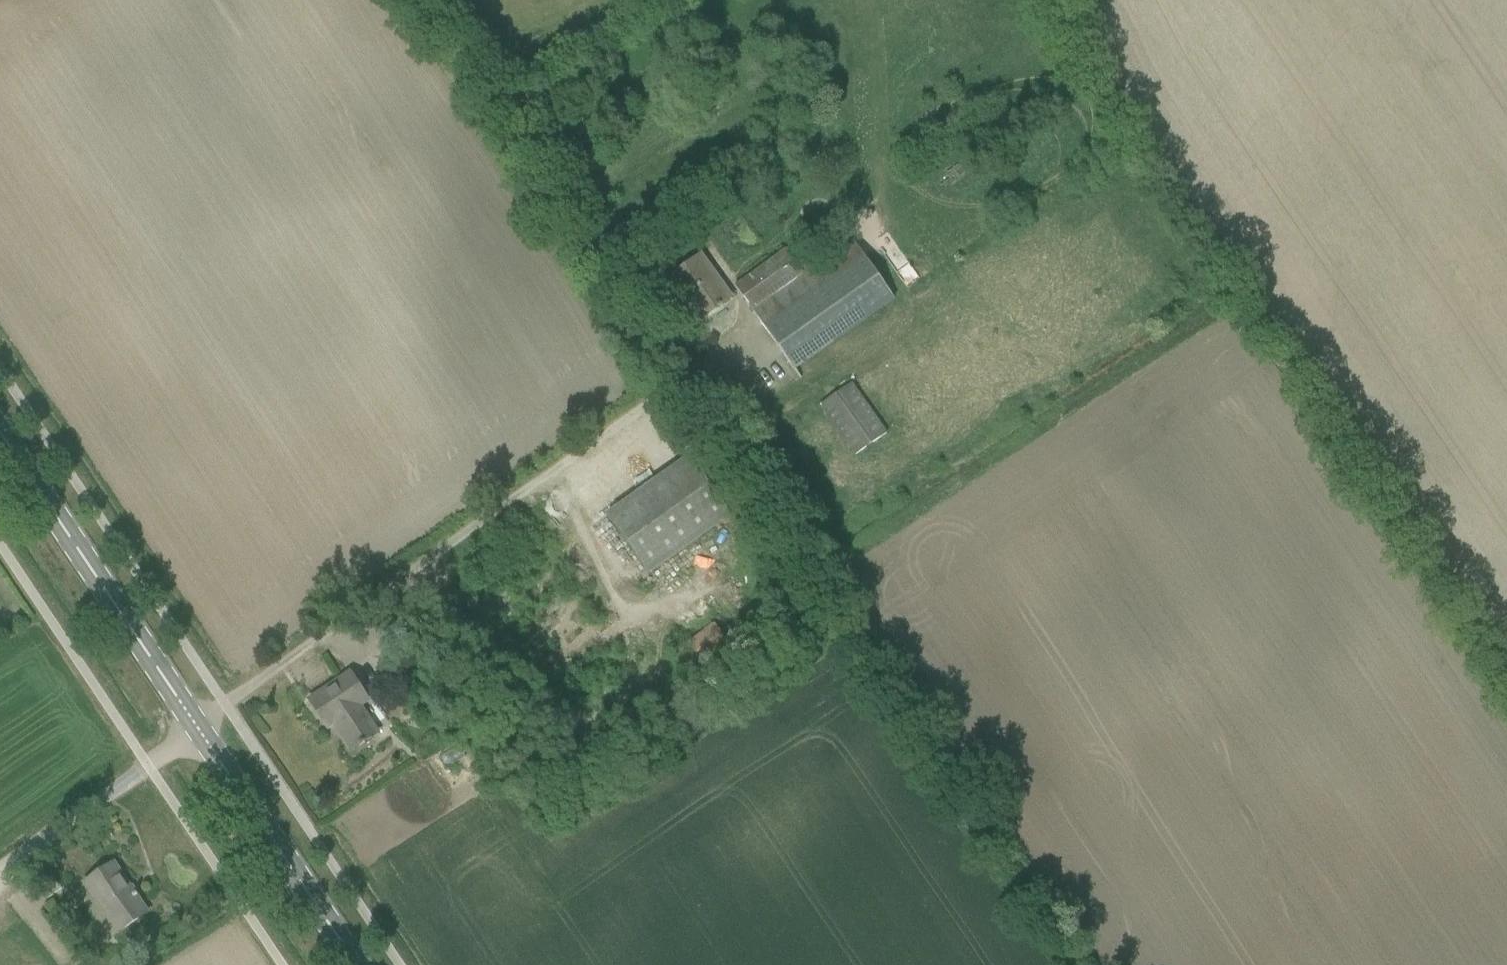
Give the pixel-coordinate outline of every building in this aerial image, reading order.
[(785,250),(734,286),(794,370),(893,300),(848,237),(800,271),(785,250)] [(730,298),(726,292),(700,256),(669,278),(687,302),(693,298),(706,315),(730,298)] [(821,406),(856,455),(885,434),(850,385),(821,406)] [(607,516),(649,574),(730,516),(688,458),(607,516)] [(713,624),(687,643),(702,664),(728,645),(713,624)] [(368,702),(360,690),(349,674),(309,701),(321,720),(328,715),(351,750),(359,745),(360,746),(379,733),(361,706),(368,702)] [(410,714),(408,727),(419,729),(422,716),(410,714)] [(113,864),(85,883),(118,932),(146,913),(113,864)] [(13,910),(4,917),(8,922),(17,915),(13,910)]
